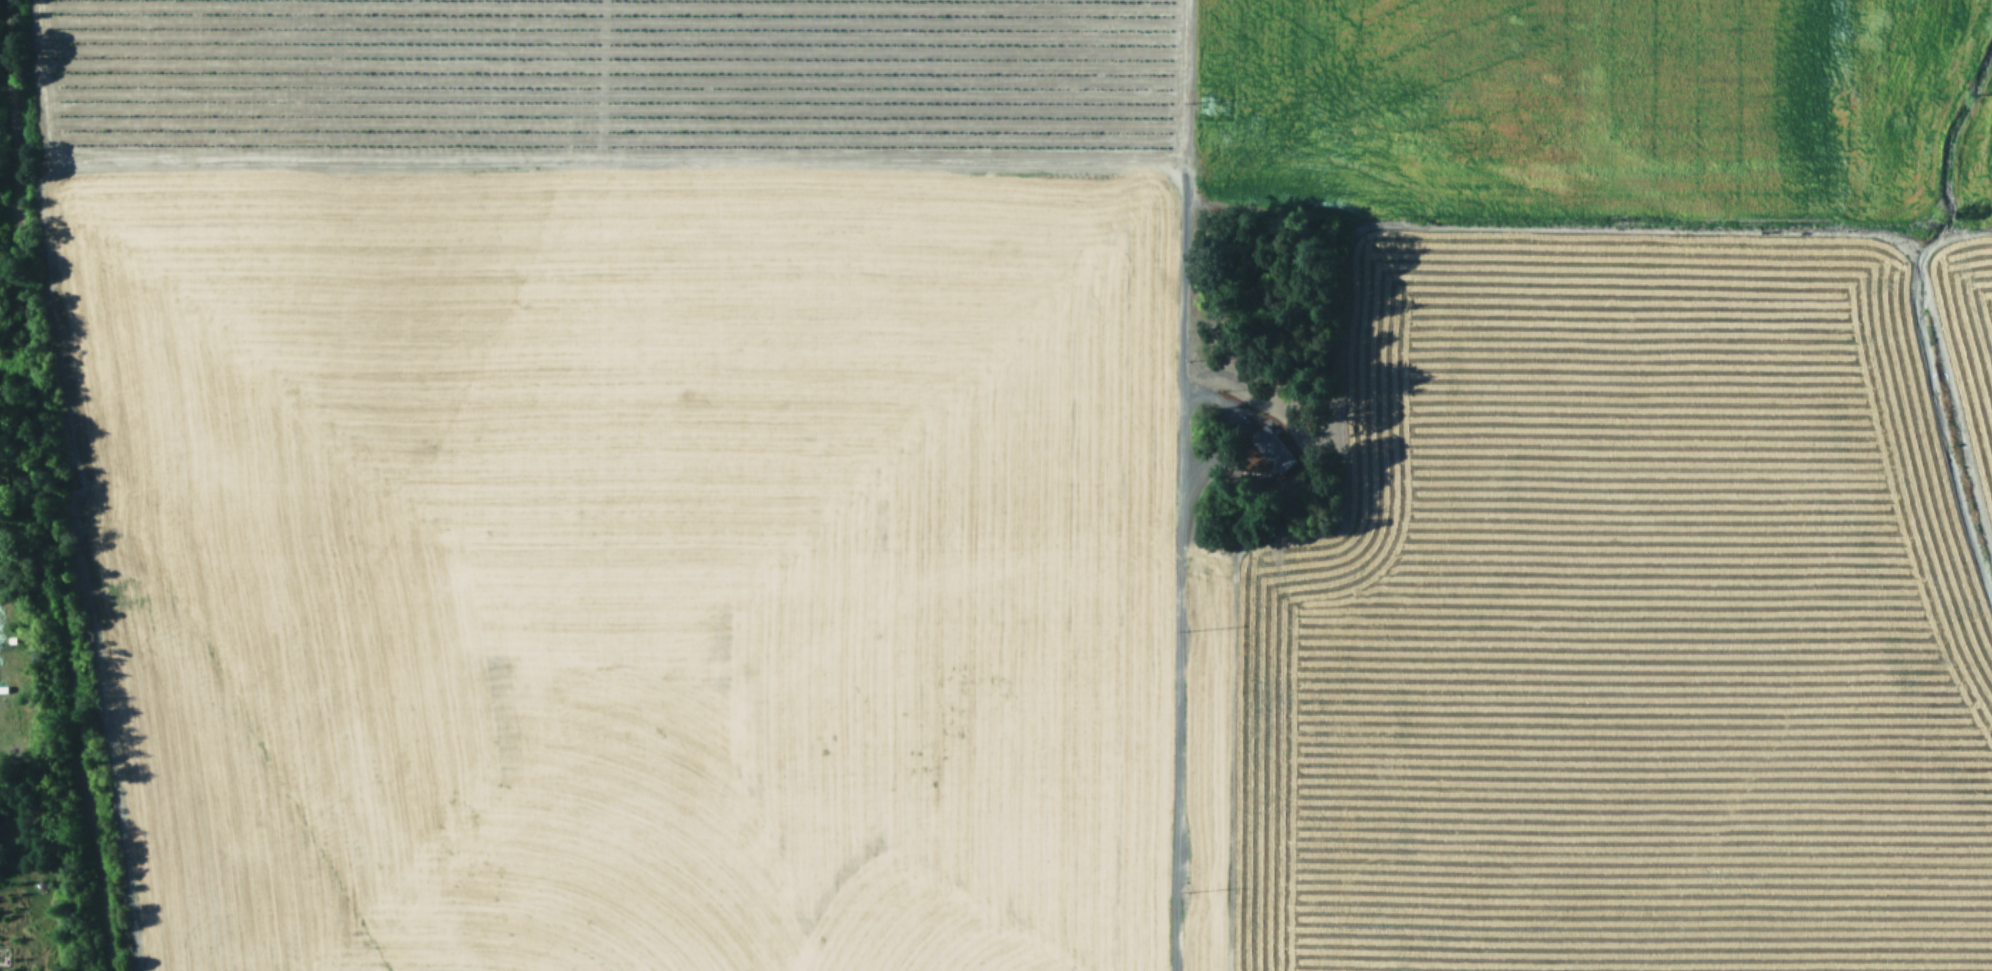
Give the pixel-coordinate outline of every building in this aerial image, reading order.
[(1248,435),(1278,473),(1294,460),(1264,422),(1248,435)]
